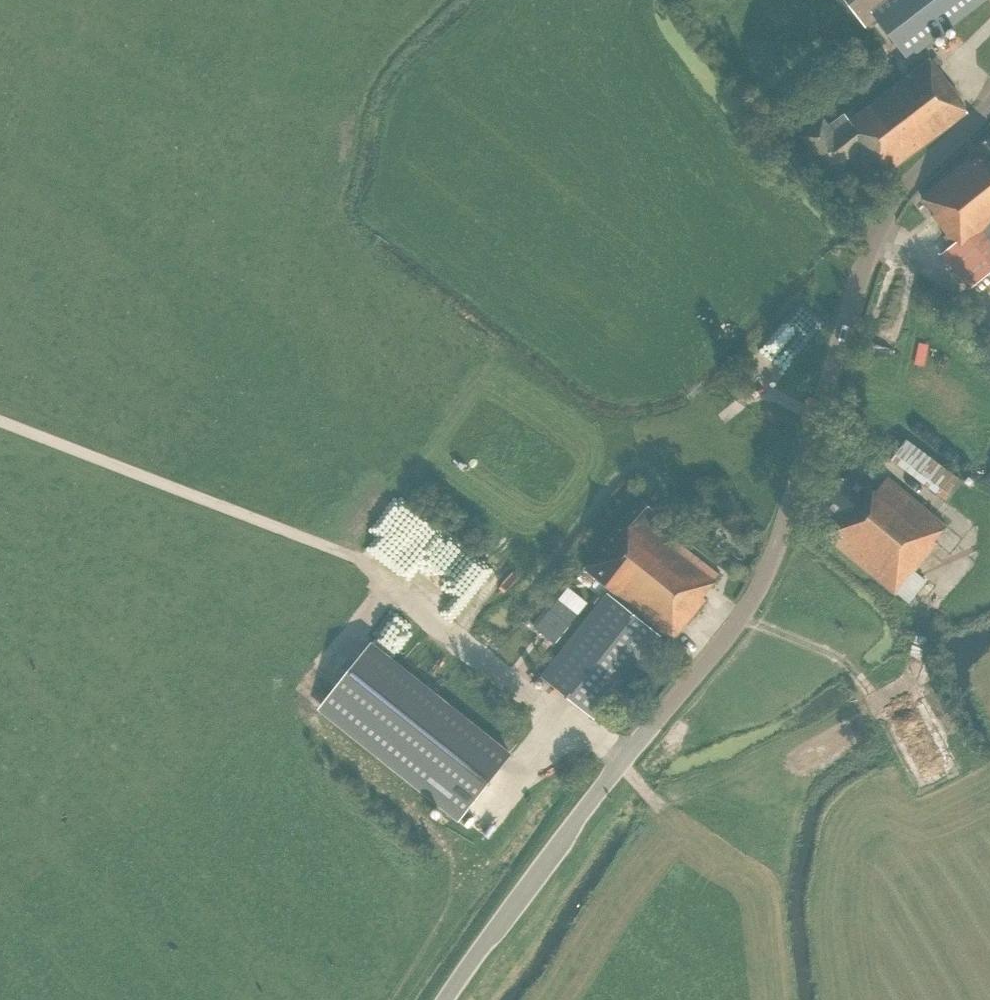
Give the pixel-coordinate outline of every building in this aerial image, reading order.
[(845,1),(877,43),(888,35),(908,61),(987,0),(847,0),(845,1)] [(861,149),(864,153),(859,157),(877,181),(968,112),(958,100),(960,98),(930,58),(849,120),(845,115),(829,127),(823,119),(800,136),(829,174),(861,149)] [(977,147),(980,151),(922,197),(934,212),(931,214),(954,244),(942,253),(963,280),(970,288),(989,272),(989,137),(977,147)] [(960,480),(906,439),(891,460),(945,501),(960,480)] [(876,493),(850,471),(821,506),(837,519),(823,535),(896,594),(938,544),(935,541),(947,526),(889,478),(876,493)] [(586,566),(674,640),(707,599),(704,596),(721,575),(676,539),(673,543),(650,523),(660,511),(644,497),(586,566)] [(485,609),(500,580),(489,574),(474,603),(485,609)] [(542,677),(592,717),(658,634),(608,594),(542,677)] [(509,760),(371,649),(321,711),(459,822),(509,760)]
